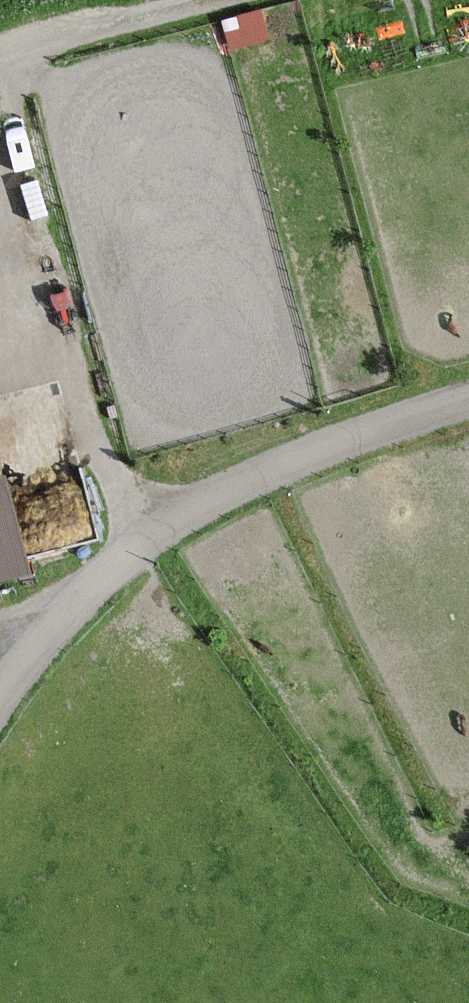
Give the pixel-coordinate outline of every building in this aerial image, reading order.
[(0,495),(0,575),(20,570),(0,495)]
